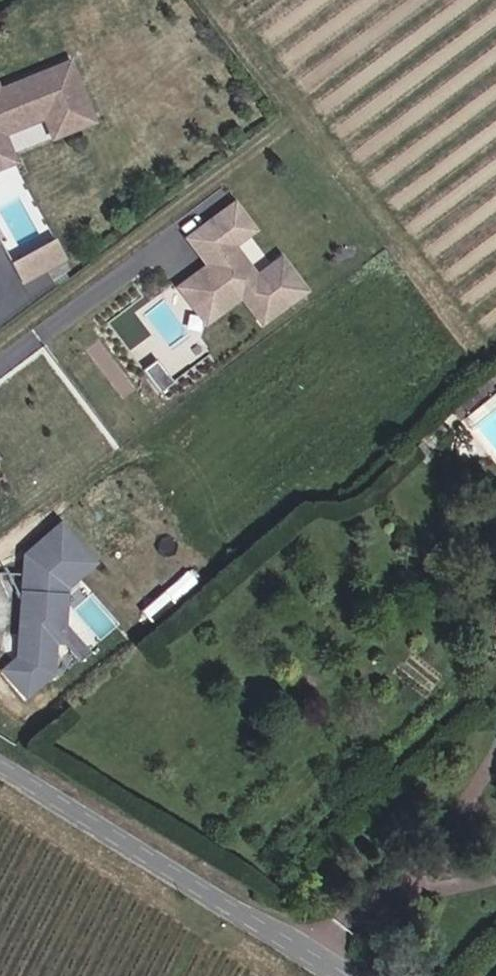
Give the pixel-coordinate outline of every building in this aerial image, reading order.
[(50,118),(58,138),(98,123),(77,64),(0,91),(0,136),(50,118)] [(237,208),(215,223),(232,246),(223,253),(226,257),(211,269),(190,283),(216,319),(253,293),(273,320),(302,299),(279,267),(257,282),(234,250),(256,234),(237,208)] [(232,246),(215,223),(191,241),(211,269),(226,257),(223,253),(232,246)] [(24,280),(68,257),(58,239),(14,262),(24,280)] [(206,325),(216,319),(190,283),(181,290),(206,325)] [(495,398),(495,385),(449,427),(456,434),(495,398)] [(495,456),(495,417),(475,435),(495,456)] [(69,641),(72,586),(86,574),(80,567),(92,556),(65,526),(31,556),(31,561),(44,575),(40,592),(29,591),(25,659),(12,671),(34,696),(59,673),(61,640),(69,641)] [(86,574),(98,563),(92,556),(80,567),(86,574)] [(88,662),(98,653),(77,651),(88,662)]
